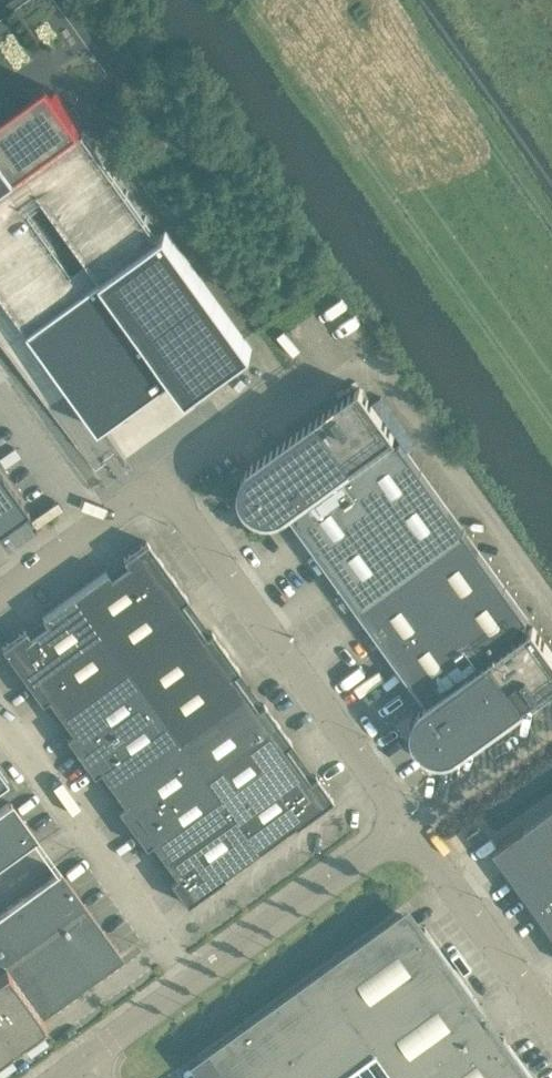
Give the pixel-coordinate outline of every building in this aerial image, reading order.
[(79,126),(81,125),(56,90),(0,130),(0,183),(79,126)] [(161,117),(151,124),(165,145),(176,137),(161,117)] [(41,346),(100,427),(172,374),(187,395),(252,349),(165,229),(159,233),(158,232),(156,233),(145,217),(146,216),(145,214),(144,215),(126,191),(128,190),(127,189),(125,189),(114,174),(115,173),(114,171),(113,172),(95,148),(97,147),(95,145),(94,146),(83,131),(84,130),(83,128),(82,129),(79,126),(0,183),(0,306),(6,315),(15,309),(16,310),(17,309),(29,325),(27,326),(29,328),(28,328),(41,346)] [(186,135),(182,138),(192,151),(196,149),(186,135)] [(19,362),(41,346),(28,328),(6,344),(19,362)] [(359,605),(464,529),(400,440),(396,443),(391,436),(394,433),(360,385),(251,464),(248,468),(246,470),(243,475),(242,477),(241,483),(240,485),(240,491),(241,494),(243,493),(244,498),(240,500),(248,511),(251,507),(255,511),(254,512),(257,514),(262,515),(265,516),(270,516),(273,516),(278,515),(281,514),(285,512),(290,509),(359,605)] [(22,513),(0,482),(0,529),(22,513)] [(359,605),(428,701),(424,704),(420,707),(419,710),(416,714),(415,717),(413,722),(413,725),(413,730),(414,733),(415,733),(417,738),(413,740),(420,751),(424,747),(428,750),(427,752),(430,753),(435,755),(437,756),(443,756),(446,756),(451,755),(453,754),(458,751),(551,684),(551,651),(533,625),(530,627),(524,620),(528,617),(464,529),(359,605)] [(106,569),(74,593),(100,629),(173,577),(146,540),(122,557),(127,564),(111,576),(106,569)] [(173,577),(100,629),(126,666),(192,618),(180,601),(187,596),(173,577)] [(100,629),(74,593),(41,616),(46,623),(30,635),(25,628),(1,645),(27,682),(100,629)] [(205,635),(192,618),(126,666),(152,701),(225,649),(211,630),(205,635)] [(100,629),(27,682),(41,701),(48,696),(60,713),(126,666),(100,629)] [(239,668),(225,649),(152,701),(178,737),(244,690),(232,673),(239,668)] [(126,666),(60,713),(72,730),(66,735),(79,754),(152,701),(126,666)] [(244,690),(178,737),(204,773),(277,721),(263,702),(256,707),(244,690)] [(152,701),(79,754),(93,773),(100,768),(112,785),(178,737),(152,701)] [(277,721),(204,773),(230,809),(296,762),(284,745),(290,740),(277,721)] [(178,737),(112,785),(124,802),(118,807),(131,826),(204,773),(178,737)] [(308,779),(296,762),(230,809),(258,848),(293,823),(294,825),(332,797),(315,774),(308,779)] [(204,773),(131,826),(145,845),(152,840),(164,857),(230,809),(204,773)] [(0,807),(0,862),(35,837),(9,800),(0,807)] [(537,908),(551,898),(551,806),(494,848),(537,908)] [(230,809),(164,857),(176,874),(169,879),(186,902),(224,875),(223,873),(258,848),(230,809)] [(467,834),(472,840),(475,844),(485,837),(477,827),(467,834)] [(43,1015),(39,1009),(116,953),(117,954),(119,953),(58,868),(0,910),(0,1045),(43,1015)] [(537,908),(551,929),(551,898),(537,908)] [(406,915),(325,974),(364,1029),(452,965),(425,928),(419,932),(406,915)] [(452,965),(364,1029),(399,1077),(411,1077),(484,1026),(471,1008),(479,1003),(452,965)] [(364,1029),(325,974),(202,1063),(213,1077),(399,1077),(364,1029)] [(411,1077),(526,1077),(531,1075),(504,1037),(496,1043),(484,1026),(411,1077)]
